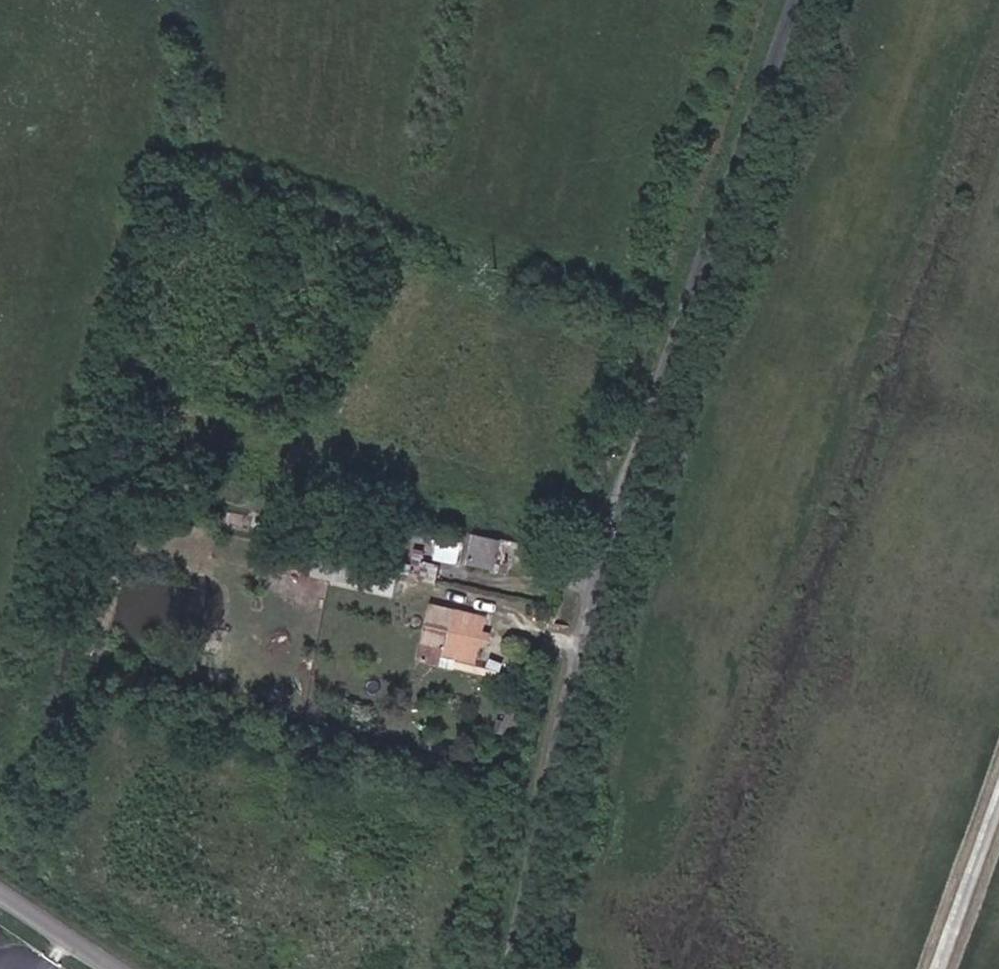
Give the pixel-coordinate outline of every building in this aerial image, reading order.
[(505,555),(513,524),(482,518),(474,548),(505,555)] [(413,560),(442,566),(447,548),(428,544),(429,534),(417,532),(413,560)] [(474,644),(484,602),(444,593),(435,621),(450,626),(447,637),(456,642),(474,644)] [(447,637),(450,626),(435,621),(432,633),(447,637)] [(518,718),(525,687),(513,685),(510,704),(497,701),(495,713),(518,718)]
